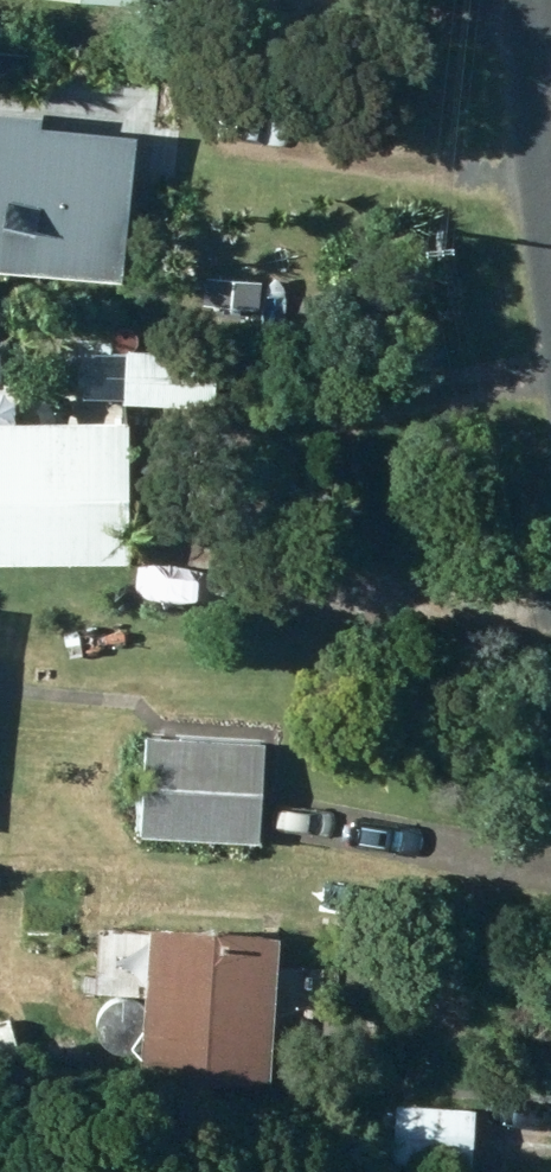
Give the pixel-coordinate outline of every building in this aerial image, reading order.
[(136,12),(137,0),(30,0),(136,12)] [(65,270),(65,263),(113,266),(116,206),(89,204),(93,137),(27,134),(27,122),(0,120),(0,267),(65,270)] [(213,361),(121,357),(119,408),(210,410),(213,361)] [(98,427),(101,423),(103,406),(91,393),(74,393),(61,405),(60,421),(66,428),(0,428),(0,566),(125,566),(124,427),(98,427)] [(261,746),(144,742),(140,844),(257,848),(261,746)] [(147,935),(139,1081),(269,1087),(276,942),(147,935)] [(393,1109),(390,1167),(469,1171),(473,1115),(393,1109)]
